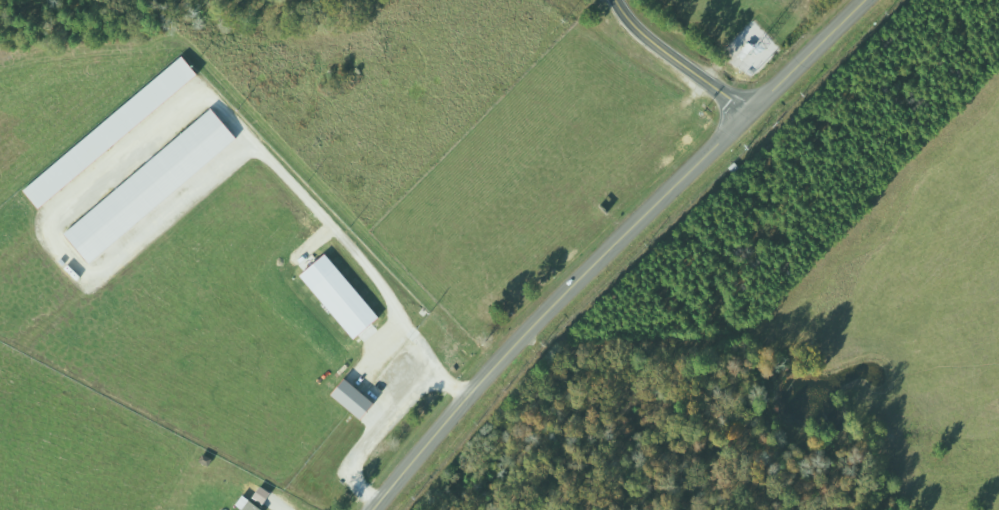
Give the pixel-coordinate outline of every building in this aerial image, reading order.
[(202,77),(186,57),(123,106),(125,108),(103,125),(109,133),(104,137),(99,131),(26,188),(38,205),(202,77)] [(65,231),(90,262),(240,140),(216,109),(65,231)] [(355,339),(381,317),(329,253),(302,275),(355,339)] [(334,396),(365,418),(378,400),(346,378),(334,396)] [(243,496),(238,506),(243,509),(242,509),(266,509),(243,496)]
